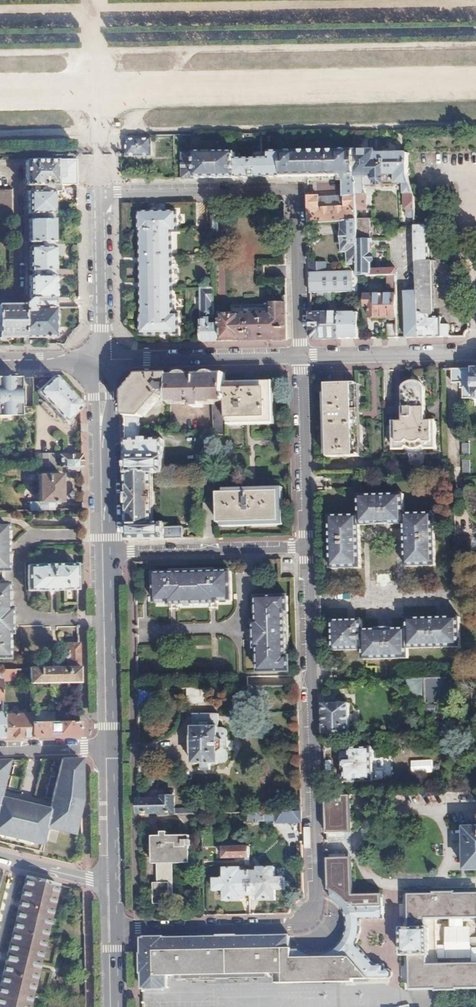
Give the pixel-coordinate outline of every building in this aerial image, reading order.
[(139,139),(127,139),(127,154),(127,155),(150,155),(151,139),(150,139),(139,139)] [(354,151),(282,152),(282,177),(308,177),(343,176),(355,176),(354,151)] [(354,151),(355,176),(357,222),(366,210),(367,208),(367,195),(365,194),(365,185),(403,185),(404,208),(406,209),(406,216),(408,218),(415,218),(415,196),(408,174),(408,153),(396,154),(395,151),(384,152),(383,154),(374,154),(374,151),(354,151)] [(270,152),(270,160),(235,161),(235,153),(196,153),(196,160),(196,179),(264,177),(282,177),(282,152),(270,152)] [(196,153),(183,153),(183,179),(196,179),(196,160),(196,153)] [(75,160),(24,160),(24,186),(30,186),(59,186),(75,185),(75,160)] [(319,198),(308,198),(309,224),(343,223),(357,222),(355,176),(343,176),(343,197),(343,198),(346,198),(346,210),(319,210),(319,198)] [(30,191),(27,191),(28,215),(30,214),(52,214),(53,192),(59,192),(59,186),(30,186),(30,191)] [(0,189),(0,221),(11,221),(11,189),(0,189)] [(343,197),(319,198),(319,210),(346,210),(346,198),(343,198),(343,197)] [(138,231),(140,231),(143,314),(140,314),(141,335),(180,333),(179,313),(173,313),(170,231),(177,230),(176,210),(138,212),(138,231)] [(31,220),(27,220),(29,242),(31,242),(51,242),(53,242),(52,214),(30,214),(31,220)] [(344,252),(348,252),(348,266),(351,266),(351,272),(357,272),(357,266),(358,266),(358,248),(358,240),(357,222),(343,223),(344,252)] [(415,225),(418,291),(420,338),(441,338),(441,325),(441,317),(432,318),(431,315),(435,314),(433,261),(430,261),(428,224),(415,225)] [(31,247),(28,247),(29,270),(32,270),(52,270),(52,247),(50,247),(51,242),(31,242),(31,247)] [(358,266),(357,266),(357,272),(357,277),(358,277),(389,277),(389,276),(397,276),(398,270),(372,270),(371,247),(369,247),(358,248),(358,266)] [(314,265),(309,265),(310,273),(326,273),(326,263),(314,263),(314,265)] [(32,276),(28,276),(28,299),(53,298),(52,270),(32,270),(32,276)] [(326,273),(310,273),(310,293),(352,293),(351,272),(326,273)] [(389,276),(389,277),(389,288),(398,289),(397,276),(389,276)] [(213,288),(200,288),(201,318),(213,317),(213,316),(213,293),(213,288)] [(418,291),(405,291),(406,338),(420,338),(418,291)] [(366,307),(370,307),(371,318),(399,317),(398,295),(366,296),(366,307)] [(220,316),(213,316),(213,317),(201,318),(203,342),(287,340),(286,304),(270,304),(270,306),(231,306),(231,315),(220,315),(220,316)] [(0,305),(0,339),(23,338),(23,305),(0,305)] [(26,308),(23,305),(23,338),(23,345),(28,345),(28,342),(26,342),(26,338),(53,337),(53,307),(26,308)] [(359,313),(310,315),(311,335),(315,339),(360,339),(359,313)] [(399,324),(388,325),(388,338),(398,338),(399,324)] [(464,392),(464,402),(474,402),(474,404),(475,404),(475,368),(452,369),(453,383),(460,383),(461,392),(464,392)] [(135,382),(132,386),(128,391),(125,392),(125,415),(124,415),(124,417),(140,417),(144,417),(165,394),(170,399),(170,405),(181,404),(182,406),(193,405),(193,408),(202,408),(203,404),(213,404),(214,434),(227,434),(226,423),(225,387),(224,373),(139,375),(137,378),(135,382)] [(38,391),(36,393),(36,395),(59,421),(63,421),(79,406),(54,377),(53,377),(46,384),(43,381),(35,388),(38,391)] [(0,378),(0,415),(10,415),(10,413),(16,413),(15,378),(0,378)] [(404,389),(403,393),(404,422),(394,422),(394,450),(436,450),(436,422),(426,422),(425,393),(424,388),(421,384),(416,382),(411,382),(407,385),(404,389)] [(357,383),(327,384),(329,457),(340,457),(359,456),(357,383)] [(270,385),(225,387),(226,423),(271,421),(270,385)] [(124,434),(126,434),(126,439),(124,439),(124,441),(141,441),(141,431),(125,431),(124,431),(124,434)] [(124,443),(126,443),(126,474),(152,474),(164,474),(164,472),(163,441),(141,441),(124,441),(124,443)] [(81,456),(60,456),(60,467),(81,467),(81,459),(81,456)] [(152,474),(126,474),(127,541),(183,539),(182,528),(164,529),(164,525),(153,525),(152,474)] [(61,475),(36,475),(35,503),(28,503),(28,511),(52,511),(52,503),(60,503),(61,475)] [(357,508),(327,509),(329,570),(359,569),(358,526),(403,525),(404,567),(434,567),(432,507),(403,507),(402,487),(357,487),(357,508)] [(280,489),(230,491),(231,521),(281,519),(280,489)] [(230,491),(219,491),(219,521),(231,521),(230,491)] [(8,657),(7,633),(10,632),(10,607),(6,607),(6,583),(3,583),(3,570),(6,570),(5,523),(0,524),(0,657),(8,657)] [(471,538),(456,538),(456,553),(472,552),(471,538)] [(28,565),(17,565),(17,590),(27,590),(28,591),(66,591),(66,590),(78,590),(78,574),(78,566),(78,565),(66,565),(28,564),(28,565)] [(230,572),(154,573),(154,601),(168,601),(168,603),(216,602),(216,600),(230,600),(230,572)] [(257,620),(255,620),(255,646),(258,646),(259,671),(290,670),(289,655),(287,655),(285,610),(288,610),(288,595),(257,595),(257,620)] [(361,620),(330,621),(331,652),(362,651),(362,660),(408,659),(407,649),(459,648),(458,617),(406,619),(406,630),(361,631),(361,620)] [(64,653),(62,655),(62,658),(65,660),(67,658),(68,668),(79,667),(79,644),(67,645),(67,650),(64,650),(64,653)] [(52,668),(29,669),(29,683),(79,683),(79,667),(68,668),(59,668),(52,668)] [(1,669),(1,671),(1,681),(10,681),(10,669),(1,669)] [(425,678),(415,679),(416,689),(425,688),(425,678)] [(447,678),(425,678),(425,688),(426,701),(447,700),(447,678)] [(252,687),(246,687),(246,698),(266,697),(266,687),(252,687)] [(213,688),(187,688),(187,702),(213,701),(213,688)] [(348,703),(323,703),(324,733),(349,732),(348,703)] [(30,711),(30,714),(31,721),(48,721),(48,711),(30,711)] [(30,714),(1,715),(2,738),(31,738),(31,721),(30,714)] [(193,737),(192,737),(192,754),(193,754),(193,764),(201,764),(201,770),(210,770),(210,764),(221,764),(224,763),(226,763),(227,760),(227,758),(227,750),(224,750),(224,741),(227,741),(227,733),(227,730),(226,728),(224,727),(222,727),(222,714),(199,714),(199,717),(193,717),(193,737)] [(48,721),(31,721),(31,738),(80,736),(80,720),(48,721)] [(346,759),(343,759),(343,770),(346,770),(346,781),(372,781),(372,748),(350,748),(350,755),(346,759)] [(61,759),(50,803),(0,799),(0,835),(4,836),(4,833),(28,839),(28,842),(41,845),(45,828),(73,835),(81,800),(80,758),(61,759)] [(351,795),(328,794),(329,839),(352,839),(351,795)] [(162,800),(139,801),(139,815),(175,814),(174,797),(162,797),(162,800)] [(264,812),(248,813),(248,822),(254,822),(254,825),(259,825),(259,822),(264,821),(264,812)] [(301,812),(276,812),(276,823),(301,822),(301,812)] [(465,816),(465,857),(475,857),(475,816),(465,816)] [(163,840),(158,840),(160,884),(154,885),(155,906),(171,905),(170,896),(175,896),(173,863),(192,862),(191,839),(170,840),(170,833),(163,834),(163,840)] [(250,846),(224,847),(224,858),(250,858),(250,846)] [(354,884),(355,856),(330,857),(329,885),(354,884)] [(250,872),(250,896),(258,896),(258,900),(276,901),(276,890),(284,890),(285,878),(275,878),(275,868),(258,867),(258,872),(250,872)] [(224,878),(214,878),(213,891),(225,891),(225,901),(241,901),(241,896),(250,896),(250,872),(241,871),(241,868),(224,868),(224,878)] [(24,877),(0,980),(0,1006),(29,1006),(32,996),(58,885),(24,877)] [(329,885),(329,897),(334,900),(339,905),(342,909),(360,909),(360,897),(364,897),(363,884),(354,884),(329,885)] [(436,966),(435,920),(475,919),(475,895),(455,896),(455,893),(434,894),(434,896),(409,897),(410,908),(410,930),(402,930),(403,957),(410,957),(411,990),(436,990),(436,991),(458,991),(457,988),(475,988),(475,965),(436,966)] [(342,909),(343,910),(345,915),(346,920),(361,920),(384,919),(384,908),(360,909),(342,909)] [(341,942),(339,945),(370,978),(370,979),(390,979),(393,977),(393,972),(390,969),(386,969),(385,964),(376,964),(356,943),(359,938),(360,934),(361,931),(361,928),(346,928),(346,932),(344,937),(341,942)] [(289,936),(142,939),(143,989),(168,989),(168,976),(156,976),(155,951),(285,949),(289,949),(289,936)] [(370,979),(370,978),(339,945),(337,947),(332,950),(329,952),(333,964),(340,963),(341,982),(353,982),(353,980),(370,979)] [(285,958),(291,958),(293,983),(341,982),(340,963),(333,964),(329,952),(327,953),(322,954),(315,955),(309,954),(303,951),(298,948),(289,949),(285,949),(285,958)] [(285,949),(155,951),(156,976),(168,976),(283,974),(283,984),(293,983),(291,958),(285,958),(285,949)]
